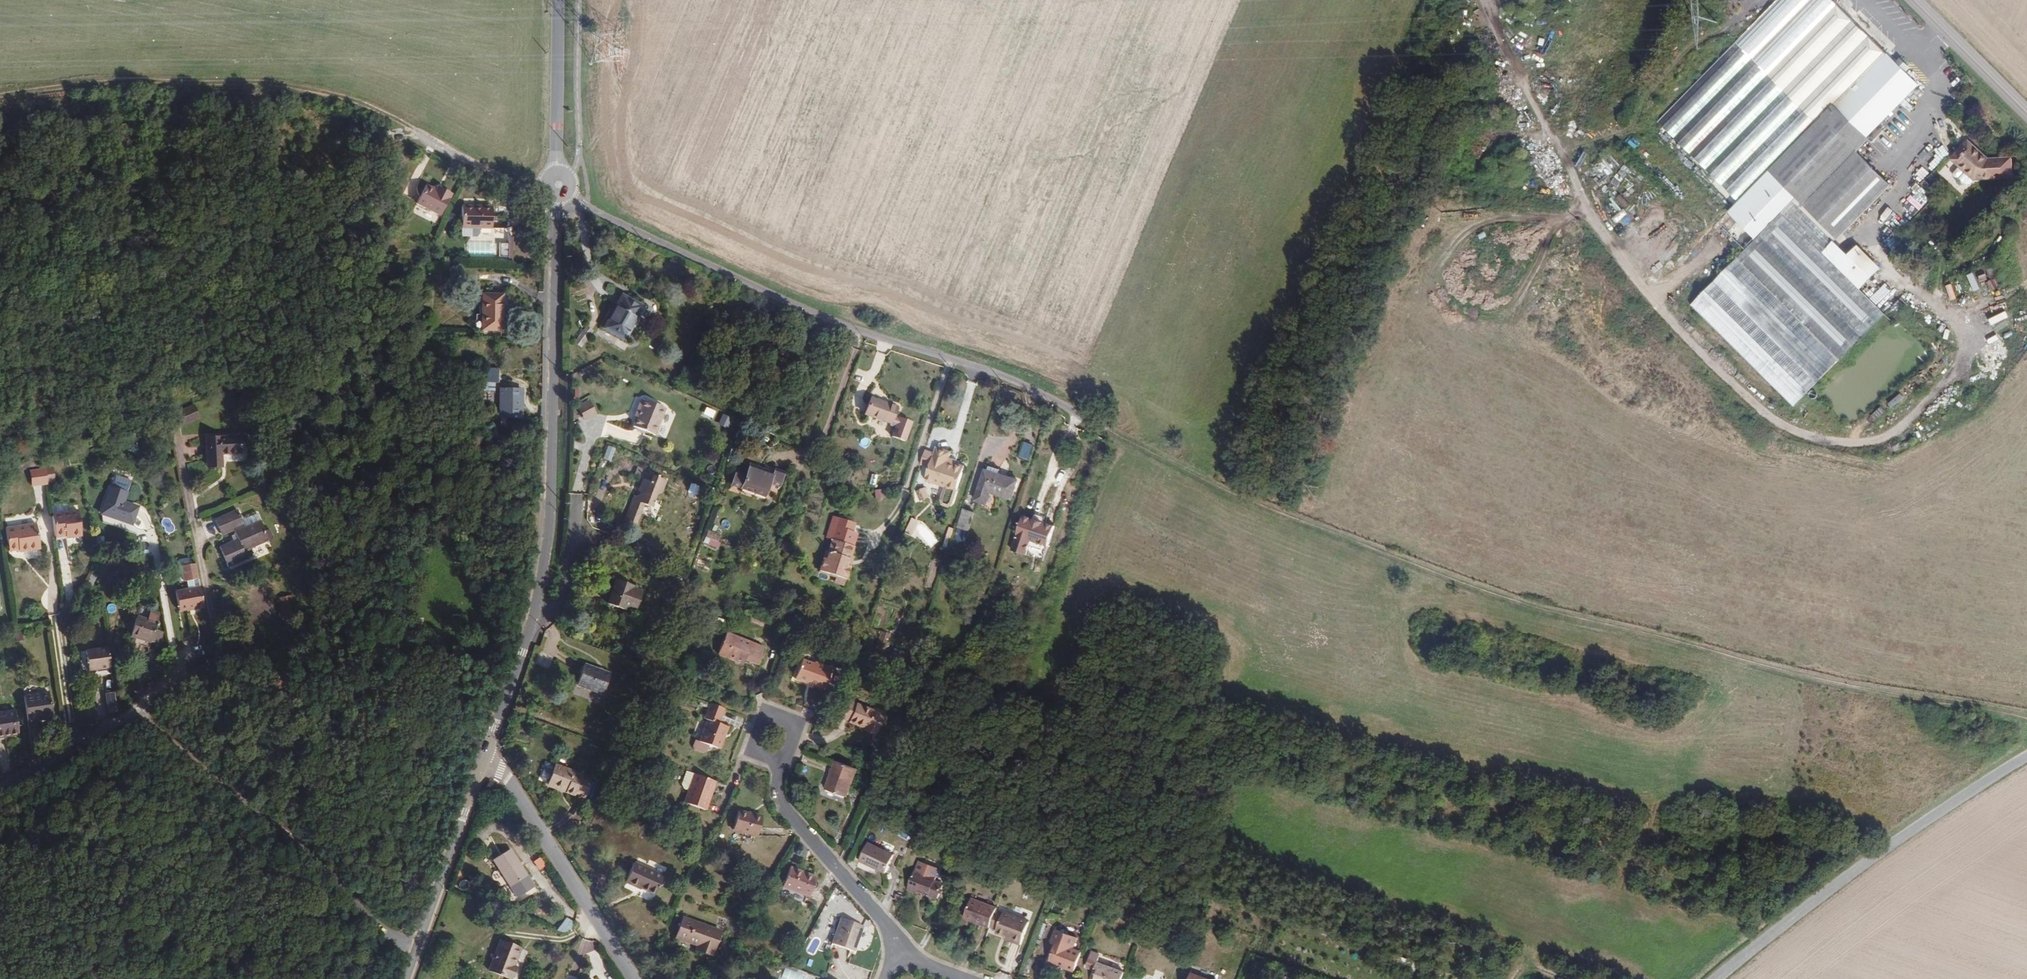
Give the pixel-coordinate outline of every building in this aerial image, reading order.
[(1737,44),(1658,124),(1693,158),(1741,205),(1768,177),(1794,201),(1692,306),(1796,407),(1823,378),(1827,382),(1894,313),(1864,284),(1882,265),(1847,230),(1868,209),(1893,183),(1890,181),(1894,177),(1863,146),(1870,139),(1868,137),(1917,86),(1915,84),(1917,82),(1893,59),(1895,56),(1835,0),(1781,0),(1737,44)] [(1984,159),(1965,141),(1950,157),(1974,179),(2001,178),(1999,158),(1984,159)] [(442,215),(454,194),(439,186),(438,189),(427,183),(417,201),(442,215)] [(494,226),(494,204),(464,204),(464,225),(481,226),(494,226)] [(478,234),(481,230),(481,226),(464,225),(463,234),(478,234)] [(467,243),(466,256),(493,257),(494,244),(467,243)] [(503,329),(505,293),(484,292),(482,328),(503,329)] [(625,340),(644,305),(620,292),(601,327),(625,340)] [(582,345),(592,331),(586,327),(576,341),(582,345)] [(500,385),(502,370),(487,368),(486,384),(500,385)] [(522,416),(524,388),(503,386),(501,415),(522,416)] [(911,436),(917,416),(899,410),(901,402),(877,393),(871,408),(896,417),(895,420),(900,422),(897,431),(911,436)] [(653,433),(663,406),(639,397),(635,406),(638,408),(632,425),(653,433)] [(594,415),(587,401),(576,406),(583,420),(594,415)] [(200,417),(194,404),(178,411),(184,424),(200,417)] [(721,422),(731,426),(733,419),(723,416),(721,422)] [(167,425),(159,427),(162,438),(170,436),(167,425)] [(243,453),(243,435),(208,437),(209,463),(224,462),(223,454),(243,453)] [(962,483),(970,459),(953,453),(957,444),(941,439),(930,473),(962,483)] [(904,465),(909,449),(901,447),(896,462),(904,465)] [(1018,492),(1024,474),(1003,467),(1005,462),(995,459),(993,463),(990,462),(980,493),(991,497),(995,484),(1018,492)] [(766,493),(770,481),(780,484),(783,473),(774,470),(774,468),(764,465),(762,472),(748,468),(746,475),(735,471),(730,486),(742,490),(743,487),(755,492),(756,489),(766,493)] [(54,467),(36,470),(39,484),(50,482),(50,480),(56,479),(54,467)] [(633,532),(643,505),(652,508),(656,495),(661,492),(665,481),(652,476),(650,481),(643,478),(639,489),(643,490),(642,493),(631,497),(621,527),(633,532)] [(132,522),(137,506),(126,502),(120,500),(123,491),(113,487),(104,512),(132,522)] [(755,492),(743,487),(742,490),(765,498),(766,493),(756,489),(755,492)] [(126,502),(129,493),(123,491),(120,500),(126,502)] [(973,523),(979,506),(969,502),(963,520),(973,523)] [(284,513),(280,503),(275,506),(280,516),(284,513)] [(53,506),(51,506),(56,540),(59,540),(58,537),(65,536),(71,535),(71,538),(86,536),(82,511),(54,515),(53,506)] [(239,510),(216,520),(223,534),(234,529),(239,540),(222,548),(230,566),(249,556),(246,549),(270,539),(261,520),(247,527),(239,510)] [(1059,542),(1065,521),(1053,517),(1048,516),(1044,515),(1034,512),(1024,546),(1037,551),(1041,537),(1059,542)] [(856,526),(858,519),(838,513),(836,520),(856,526)] [(852,560),(855,551),(858,542),(858,541),(862,528),(856,526),(836,520),(831,534),(836,535),(832,546),(831,546),(824,566),(850,574),(855,561),(852,560)] [(41,547),(37,523),(7,528),(10,549),(19,548),(20,551),(41,547)] [(716,547),(721,535),(709,530),(704,542),(716,547)] [(197,571),(196,564),(182,566),(185,582),(187,581),(199,579),(197,571)] [(850,574),(824,566),(822,573),(848,581),(850,574)] [(642,600),(647,585),(640,582),(640,584),(630,581),(632,576),(621,572),(614,593),(631,598),(631,597),(642,600)] [(201,587),(199,579),(187,581),(189,589),(201,587)] [(189,589),(177,592),(181,611),(205,606),(201,587),(189,589)] [(157,623),(160,614),(151,611),(149,619),(157,623)] [(158,645),(162,631),(155,629),(157,623),(149,619),(138,616),(131,636),(158,645)] [(892,647),(898,630),(888,627),(883,644),(892,647)] [(757,662),(763,647),(724,632),(717,653),(743,663),(745,658),(757,662)] [(111,666),(107,648),(86,651),(89,670),(111,666)] [(824,689),(831,668),(814,662),(814,663),(801,659),(794,678),(808,683),(808,682),(815,684),(815,686),(824,689)] [(602,692),(608,673),(582,665),(576,684),(602,692)] [(128,686),(126,673),(118,674),(120,687),(128,686)] [(52,714),(47,691),(23,695),(27,718),(52,714)] [(118,711),(115,692),(107,693),(110,712),(118,711)] [(594,692),(591,701),(603,705),(606,696),(594,692)] [(731,734),(733,726),(724,723),(730,707),(714,702),(709,718),(712,719),(704,740),(704,741),(715,745),(722,748),(728,733),(731,734)] [(882,735),(891,712),(879,707),(879,710),(863,703),(861,707),(855,705),(849,718),(856,720),(855,722),(864,726),(865,723),(871,726),(869,730),(882,735)] [(16,710),(0,713),(0,740),(21,736),(16,710)] [(725,749),(731,734),(728,733),(722,748),(725,749)] [(712,750),(715,745),(704,741),(704,740),(700,739),(698,745),(700,749),(708,752),(712,750)] [(852,793),(862,766),(841,758),(831,785),(852,793)] [(582,799),(589,780),(580,777),(581,775),(552,764),(544,784),(564,792),(564,794),(573,797),(574,796),(582,799)] [(690,787),(697,770),(689,767),(684,780),(686,786),(690,787)] [(710,792),(715,777),(697,770),(690,787),(686,799),(708,807),(713,793),(710,792)] [(713,793),(718,778),(715,777),(710,792),(713,793)] [(761,841),(767,821),(743,814),(737,833),(761,841)] [(887,872),(895,853),(869,843),(861,861),(887,872)] [(526,875),(512,850),(494,860),(508,885),(526,875)] [(936,882),(941,868),(918,860),(907,890),(916,893),(917,889),(923,891),(922,893),(938,899),(942,888),(934,886),(936,882)] [(657,895),(665,876),(635,864),(627,883),(636,887),(637,885),(641,887),(642,889),(657,895)] [(808,897),(815,878),(788,869),(781,888),(808,897)] [(997,911),(998,907),(971,897),(964,917),(991,927),(997,911)] [(997,931),(1003,914),(997,911),(991,927),(990,929),(997,931)] [(1021,947),(1030,923),(1003,914),(997,931),(996,934),(1005,937),(1012,939),(1011,943),(1021,947)] [(853,951),(862,926),(840,918),(831,943),(853,951)] [(408,929),(410,923),(402,920),(400,926),(408,929)] [(725,960),(733,937),(696,923),(689,942),(709,950),(708,954),(725,960)] [(1074,971),(1081,953),(1073,950),(1078,937),(1055,929),(1043,959),(1074,971)] [(517,965),(525,947),(506,939),(494,968),(515,977),(519,966),(517,965)] [(1124,972),(1097,963),(1094,971),(1097,973),(1095,978),(1122,978),(1124,972)]
